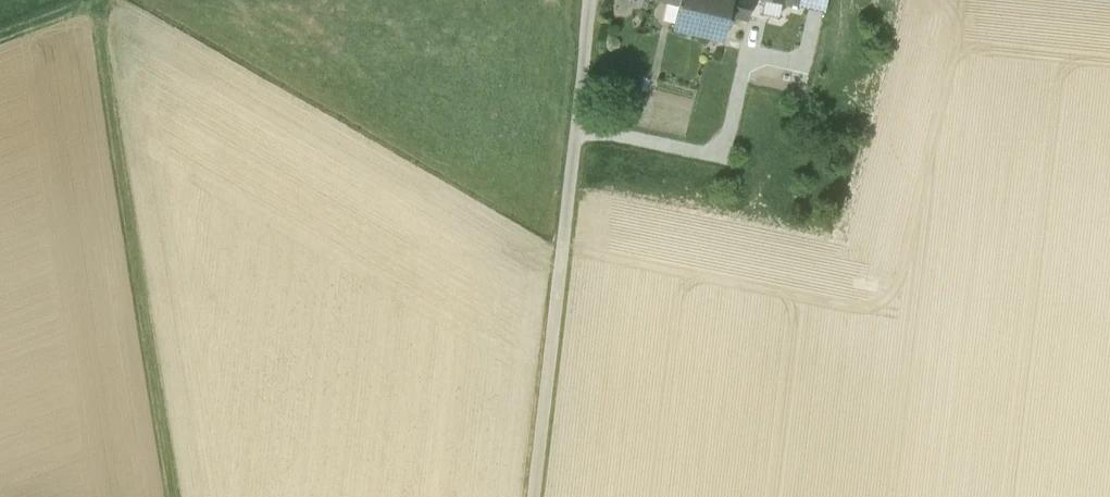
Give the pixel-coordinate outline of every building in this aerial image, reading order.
[(679,5),(673,28),(724,39),(730,16),(733,0),(680,0),(679,5)] [(752,0),(733,0),(730,16),(748,20),(752,0)] [(783,3),(825,12),(828,0),(784,0),(783,3)]
